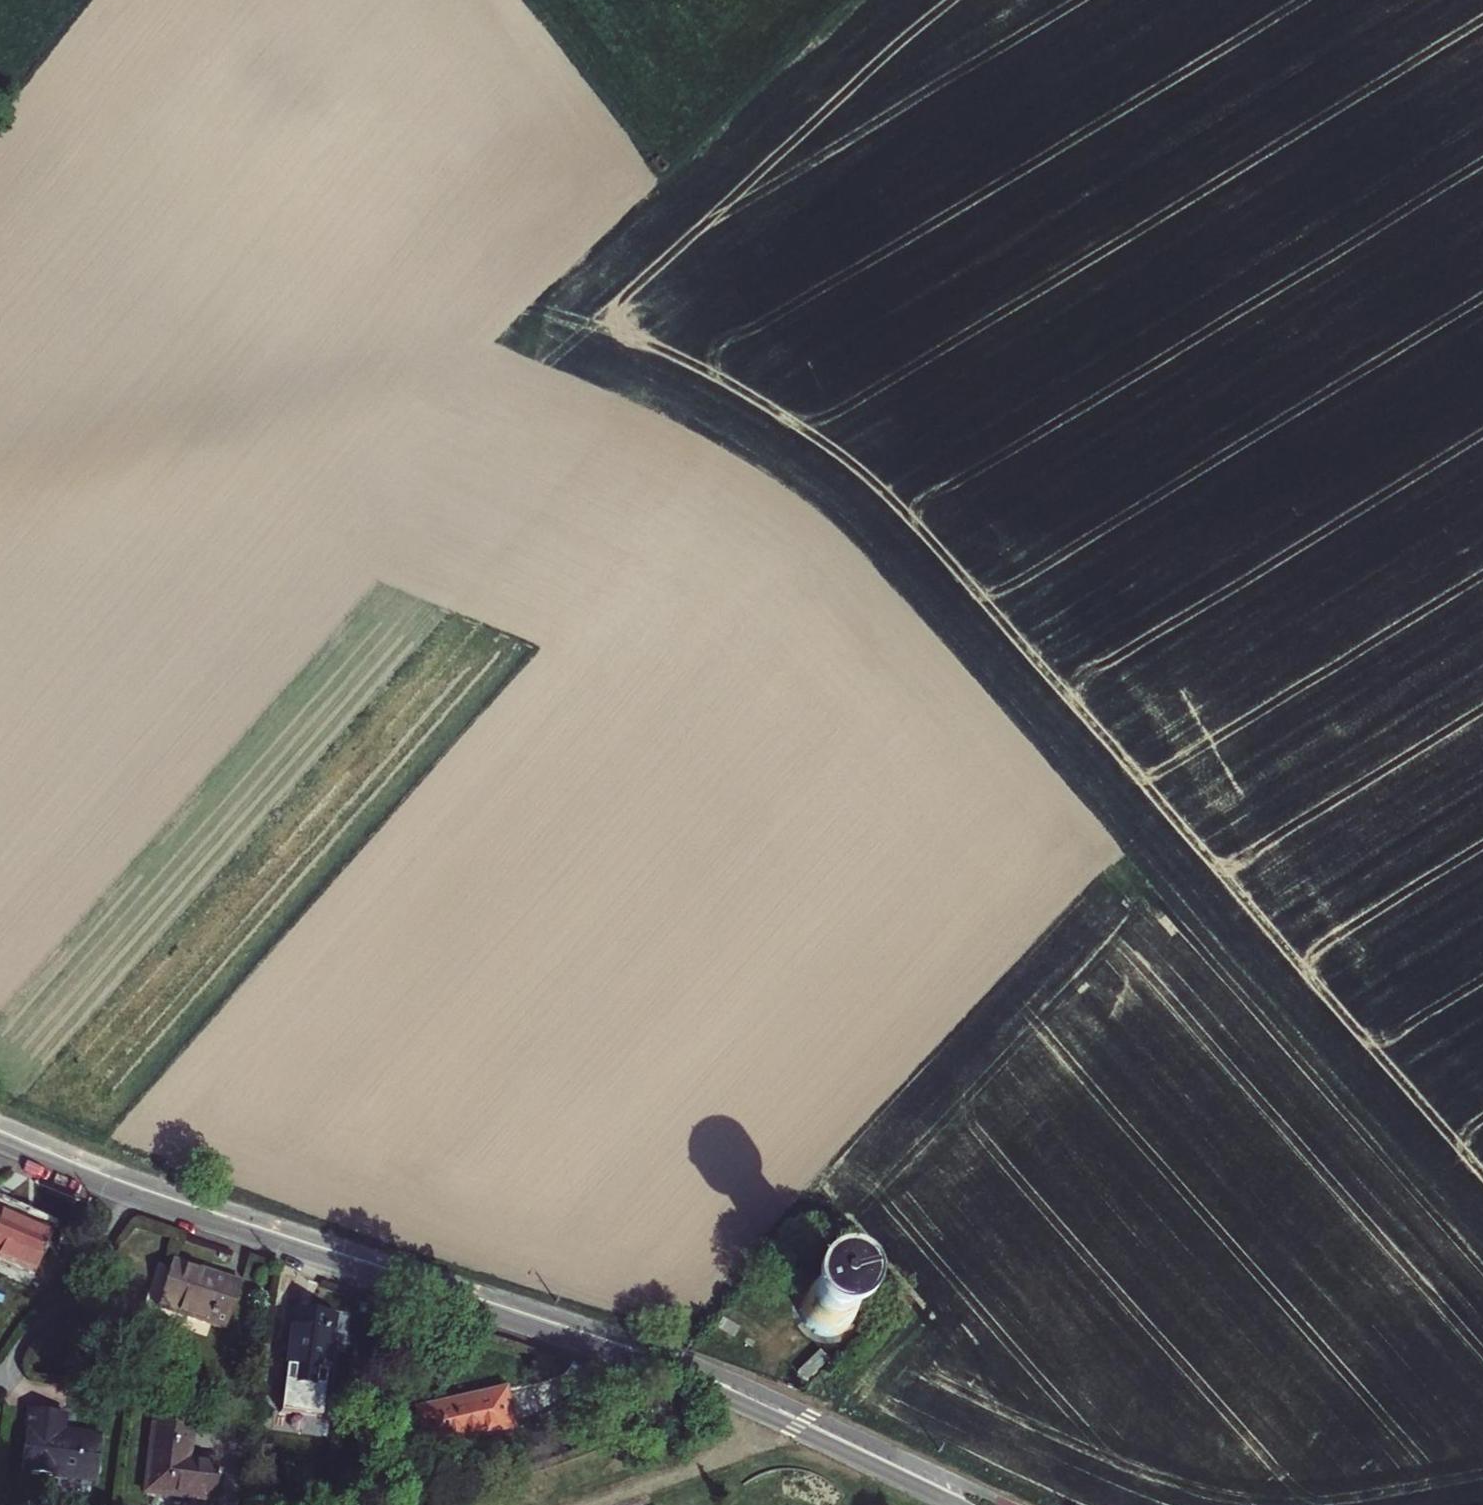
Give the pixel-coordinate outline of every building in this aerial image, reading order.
[(53,1231),(0,1209),(0,1258),(35,1273),(53,1231)] [(224,1328),(239,1282),(170,1260),(155,1306),(224,1328)] [(857,1314),(857,1308),(857,1302),(855,1297),(852,1292),(849,1287),(844,1283),(839,1281),(834,1279),(828,1278),(822,1279),(817,1280),(812,1283),(807,1287),(803,1291),(800,1296),(799,1302),(798,1308),(799,1313),(800,1319),(803,1324),(807,1329),(811,1332),(816,1335),(822,1337),(828,1337),(833,1337),(839,1335),(844,1333),(849,1329),(852,1324),(855,1319),(857,1314)] [(293,1311),(285,1381),(325,1385),(333,1316),(293,1311)] [(503,1386),(416,1408),(425,1446),(473,1434),(474,1437),(513,1427),(503,1386)] [(30,1409),(24,1472),(96,1479),(101,1435),(63,1431),(65,1413),(30,1409)] [(152,1423),(144,1492),(213,1500),(217,1460),(188,1457),(191,1427),(152,1423)]
